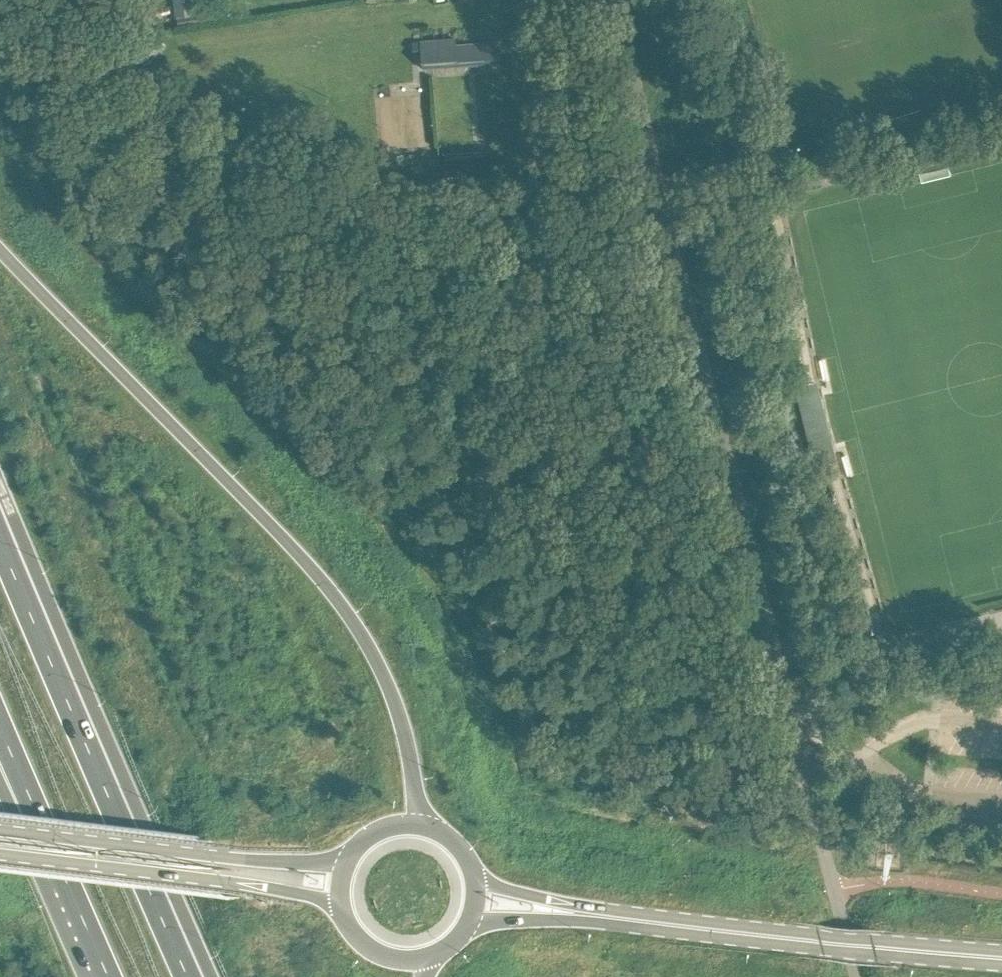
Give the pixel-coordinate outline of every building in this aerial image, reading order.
[(178,15),(192,13),(191,0),(176,0),(178,15)] [(455,38),(422,40),(424,67),(497,62),(495,41),(456,43),(455,38)]
